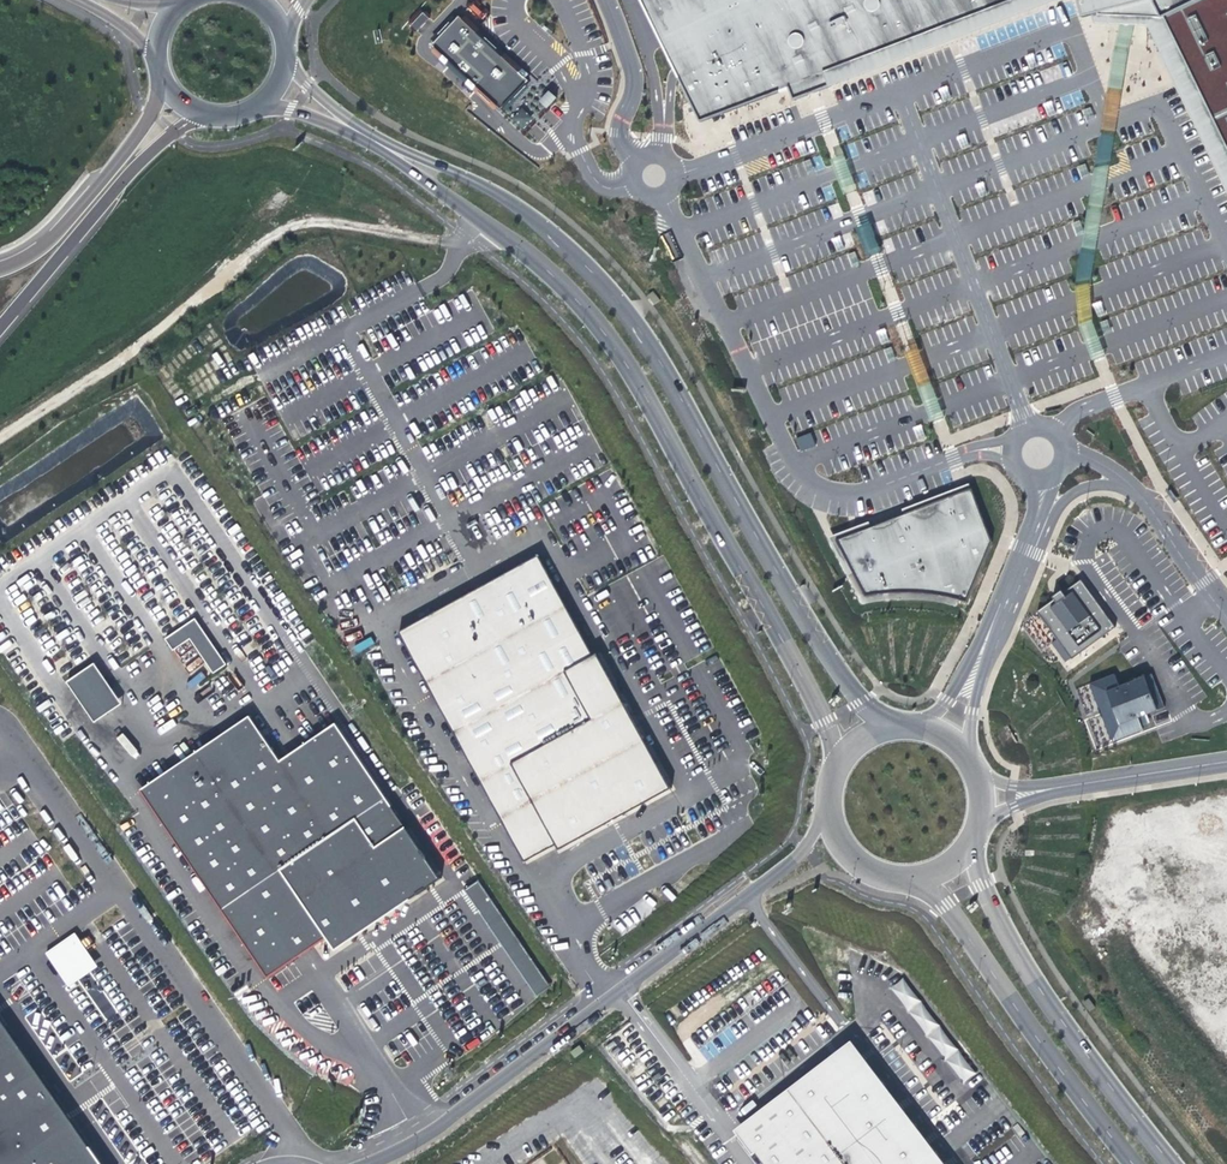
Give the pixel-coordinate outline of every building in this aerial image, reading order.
[(699,120),(804,81),(1037,0),(642,0),(699,120)] [(1098,14),(1150,28),(1226,189),(1226,0),(1089,0),(1098,14)] [(416,31),(429,19),(422,12),(409,24),(416,31)] [(527,82),(458,15),(433,43),(470,79),(501,108),(527,82)] [(1147,77),(1148,93),(1163,92),(1161,64),(1138,66),(1139,78),(1147,77)] [(548,90),(538,100),(546,108),(556,98),(548,90)] [(520,131),(532,118),(521,108),(509,120),(520,131)] [(660,300),(653,291),(648,295),(655,304),(660,300)] [(1097,316),(1104,313),(1099,301),(1092,304),(1097,316)] [(800,451),(815,445),(811,432),(795,438),(800,451)] [(971,486),(830,538),(865,594),(902,590),(933,592),(968,603),(992,542),(971,486)] [(1170,490),(1166,493),(1174,504),(1177,501),(1170,490)] [(538,565),(403,637),(533,867),(673,794),(538,565)] [(1083,579),(1036,612),(1070,660),(1117,627),(1083,579)] [(197,622),(166,639),(175,653),(191,643),(213,674),(227,667),(197,622)] [(68,686),(96,728),(124,707),(96,665),(68,686)] [(1115,674),(1090,684),(1113,745),(1145,732),(1143,726),(1149,723),(1147,716),(1165,708),(1152,674),(1140,678),(1120,686),(1115,674)] [(251,721),(143,793),(270,981),(329,940),(340,953),(445,892),(339,728),(285,764),(251,721)] [(1217,814),(1114,829),(1119,861),(1222,847),(1217,814)] [(481,886),(466,894),(538,998),(551,990),(481,886)] [(67,987),(98,967),(75,932),(44,952),(67,987)] [(1200,1041),(1206,1039),(1226,1029),(1226,935),(1165,962),(1200,1041)] [(0,1016),(0,1163),(105,1163),(0,1016)] [(1206,1039),(1226,1086),(1226,1029),(1206,1039)] [(763,1163),(943,1163),(852,1041),(736,1129),(763,1163)]
